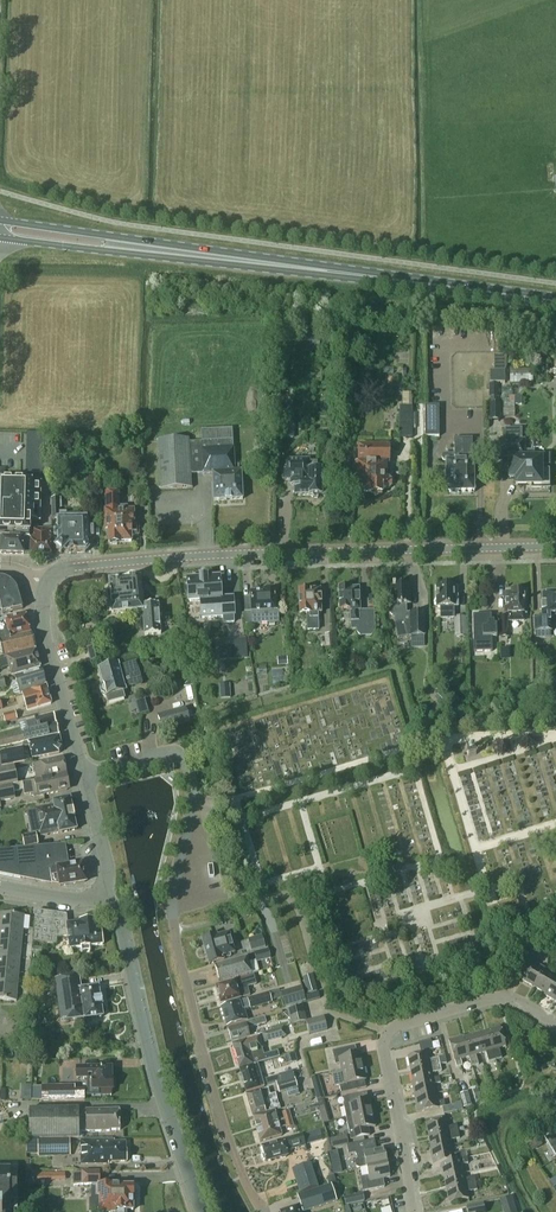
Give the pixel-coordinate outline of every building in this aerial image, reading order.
[(537,384),(538,368),(513,368),(513,383),(537,384)] [(489,383),(489,397),(490,397),(490,403),(489,403),(489,420),(500,420),(500,403),(498,403),(497,398),(498,398),(498,383),(505,383),(505,371),(490,371),(490,383),(489,383)] [(403,392),(402,407),(410,407),(411,392),(403,392)] [(402,407),(400,407),(399,438),(412,438),(413,407),(410,407),(402,407)] [(427,440),(440,440),(440,410),(427,410),(427,440)] [(233,447),(233,440),(232,428),(201,430),(202,442),(189,442),(189,440),(159,441),(161,489),(191,488),(190,472),(203,471),(203,474),(213,474),(235,472),(234,447),(233,447)] [(540,455),(540,457),(534,457),(534,450),(527,450),(527,454),(525,454),(525,439),(521,439),(521,428),(506,428),(506,440),(498,440),(498,455),(510,455),(510,478),(516,478),(516,485),(531,485),(531,488),(550,488),(550,468),(541,468),(541,465),(549,465),(549,455),(540,455)] [(446,493),(474,492),(474,460),(472,460),(472,439),(454,439),(454,454),(446,454),(443,454),(442,455),(442,459),(443,461),(446,461),(446,493)] [(392,487),(392,479),(390,478),(386,478),(386,464),(389,464),(389,445),(359,445),(359,463),(356,463),(356,483),(359,483),(359,493),(370,493),(370,495),(372,495),(382,495),(383,495),(383,489),(389,489),(389,490),(390,490),(390,489),(392,487)] [(92,458),(92,466),(100,466),(100,458),(92,458)] [(328,498),(330,496),(330,488),(322,489),(321,471),(317,471),(317,463),(310,463),(310,460),(282,460),(283,480),(291,480),(291,486),(295,486),(295,496),(311,496),(313,499),(320,499),(321,497),(322,497),(322,498),(328,498)] [(240,472),(235,472),(213,474),(214,501),(224,501),(233,500),(241,499),(241,500),(243,500),(241,471),(240,471),(240,472)] [(32,554),(32,538),(30,538),(30,522),(40,522),(41,483),(0,482),(0,537),(1,537),(1,554),(23,554),(23,553),(31,554),(32,554)] [(101,515),(100,491),(89,492),(90,515),(101,515)] [(132,536),(139,536),(139,524),(134,524),(134,510),(128,510),(128,507),(119,508),(119,493),(106,493),(106,510),(105,510),(105,530),(109,530),(109,545),(122,544),(122,543),(132,542),(132,536)] [(90,547),(88,545),(87,537),(93,537),(93,526),(89,526),(88,520),(87,520),(87,517),(81,517),(81,515),(66,515),(66,512),(60,513),(60,510),(61,509),(61,498),(52,499),(53,520),(57,520),(58,536),(54,536),(54,542),(52,542),(52,545),(58,544),(58,548),(56,550),(61,553),(63,551),(82,550),(85,553),(90,547)] [(38,525),(33,525),(32,538),(32,554),(51,555),(52,542),(52,529),(38,529),(38,525)] [(1,591),(12,581),(9,581),(6,579),(2,579),(2,577),(0,577),(0,591),(1,591)] [(234,617),(233,597),(221,598),(220,578),(208,578),(208,577),(199,578),(199,579),(187,580),(189,602),(201,601),(202,619),(223,618),(223,623),(234,622),(234,617)] [(141,578),(125,580),(128,612),(143,610),(145,636),(161,634),(159,604),(143,605),(141,578)] [(128,612),(125,580),(109,581),(112,613),(128,612)] [(12,581),(1,591),(0,591),(0,604),(2,613),(22,608),(22,607),(23,605),(22,601),(20,601),(17,590),(16,589),(15,585),(12,584),(12,581)] [(407,636),(411,636),(424,636),(424,613),(406,613),(406,604),(407,604),(410,604),(410,585),(391,585),(392,603),(389,606),(389,613),(391,616),(395,616),(395,623),(398,638),(407,636)] [(441,619),(454,619),(455,637),(467,636),(466,616),(454,616),(454,607),(458,606),(458,596),(455,596),(455,585),(436,586),(437,607),(441,607),(441,619)] [(375,632),(375,628),(374,610),(360,610),(359,588),(351,588),(351,586),(349,586),(349,587),(339,587),(340,610),(350,610),(351,629),(357,629),(357,632),(361,636),(372,636),(375,632)] [(301,590),(299,590),(300,614),(302,614),(307,613),(308,630),(318,629),(318,613),(321,613),(320,589),(311,590),(311,589),(309,589),(307,588),(303,588),(301,590)] [(245,624),(278,623),(278,612),(276,611),(275,590),(274,590),(273,589),(267,590),(266,591),(250,592),(251,611),(245,612),(245,624)] [(499,617),(499,627),(500,638),(509,638),(509,622),(524,621),(524,614),(527,614),(526,590),(514,591),(514,590),(510,591),(510,593),(503,593),(504,617),(499,617)] [(555,616),(555,594),(545,594),(542,594),(543,602),(542,603),(542,616),(534,616),(535,631),(552,630),(551,618),(554,618),(554,616),(555,616)] [(5,638),(30,632),(29,629),(30,629),(27,616),(26,616),(25,613),(24,613),(0,619),(0,622),(3,621),(5,621),(7,630),(3,631),(5,638)] [(492,614),(473,615),(474,652),(492,651),(492,637),(497,637),(497,625),(492,626),(492,614)] [(188,637),(187,629),(177,629),(177,638),(188,637)] [(35,649),(31,632),(30,632),(5,638),(0,639),(0,647),(3,657),(35,649)] [(334,633),(325,634),(326,650),(335,649),(334,633)] [(246,638),(220,640),(221,660),(247,658),(246,638)] [(86,647),(89,661),(101,658),(97,644),(86,647)] [(35,649),(3,657),(5,656),(6,658),(0,660),(0,666),(1,669),(8,667),(11,676),(41,667),(35,649)] [(287,657),(279,657),(280,665),(287,664),(287,657)] [(143,683),(142,678),(137,662),(119,667),(119,664),(98,670),(103,685),(100,689),(102,695),(104,696),(105,698),(107,698),(108,703),(125,698),(124,692),(127,691),(126,689),(134,687),(135,688),(142,686),(143,683)] [(16,682),(13,682),(12,685),(14,694),(19,693),(19,694),(22,693),(22,692),(46,685),(42,669),(14,677),(16,682)] [(233,682),(223,683),(224,696),(233,696),(233,682)] [(22,692),(22,693),(27,710),(37,708),(52,704),(46,685),(22,692)] [(548,696),(535,696),(536,708),(549,707),(548,696)] [(190,725),(186,708),(158,715),(162,732),(190,725)] [(3,715),(5,722),(17,719),(15,712),(3,715)] [(59,733),(57,723),(56,723),(54,714),(36,719),(27,722),(29,731),(0,739),(0,747),(26,741),(25,741),(50,736),(59,733)] [(58,736),(29,742),(23,743),(24,749),(30,748),(32,759),(59,753),(62,750),(59,735),(58,735),(58,736)] [(476,755),(474,746),(466,749),(469,757),(476,755)] [(0,751),(0,758),(2,766),(26,762),(23,747),(0,751)] [(38,780),(37,780),(67,775),(64,758),(35,764),(38,780)] [(18,784),(15,766),(0,769),(0,787),(12,785),(18,784)] [(36,780),(28,782),(23,783),(25,795),(30,794),(31,796),(37,795),(37,798),(45,797),(44,795),(67,790),(69,787),(67,775),(37,780),(36,781),(36,780)] [(12,785),(0,787),(0,808),(1,807),(0,802),(15,799),(12,785)] [(59,834),(77,830),(77,828),(76,828),(71,800),(71,799),(71,798),(53,801),(54,806),(35,809),(40,833),(40,837),(59,833),(59,834)] [(24,847),(38,844),(36,833),(22,836),(24,847)] [(64,885),(61,868),(69,866),(66,845),(37,847),(37,846),(0,850),(0,873),(23,877),(63,885),(64,885)] [(82,864),(69,866),(61,868),(64,885),(85,881),(82,864)] [(501,915),(518,910),(515,898),(497,903),(501,915)] [(57,937),(67,936),(66,925),(68,924),(66,914),(37,910),(35,923),(33,941),(56,944),(57,937)] [(23,929),(24,915),(0,913),(0,927),(23,929)] [(80,923),(68,924),(66,925),(67,936),(69,948),(81,947),(82,953),(90,952),(89,946),(103,944),(101,929),(96,930),(95,920),(80,921),(80,923)] [(23,929),(0,927),(0,942),(21,944),(23,929)] [(230,954),(235,953),(229,932),(217,936),(217,935),(202,939),(209,964),(225,960),(224,959),(231,957),(230,954)] [(263,940),(250,944),(252,951),(265,947),(263,940)] [(20,958),(21,944),(0,942),(0,956),(20,958)] [(269,948),(254,952),(256,959),(270,955),(269,948)] [(535,955),(526,950),(516,967),(525,972),(535,955)] [(20,958),(0,956),(0,971),(19,972),(20,958)] [(247,957),(215,966),(220,983),(252,974),(247,957)] [(533,987),(544,968),(540,965),(538,968),(532,964),(522,980),(533,987)] [(533,987),(544,993),(554,977),(544,971),(546,969),(544,968),(533,987)] [(18,987),(19,972),(0,971),(0,985),(18,987)] [(83,1020),(103,1017),(101,1006),(102,1005),(101,998),(100,998),(99,986),(97,986),(97,987),(82,989),(80,977),(79,975),(59,978),(55,978),(61,1022),(83,1019),(83,1020)] [(236,980),(236,981),(216,986),(221,1004),(241,999),(241,998),(251,996),(248,987),(257,985),(254,975),(236,980)] [(314,977),(304,979),(308,994),(318,992),(314,977)] [(555,1001),(555,1000),(555,978),(554,977),(544,993),(544,994),(555,1001)] [(18,987),(0,985),(0,1000),(16,1001),(18,987)] [(301,986),(280,992),(285,1007),(306,1001),(301,986)] [(279,990),(273,992),(239,1002),(239,1001),(221,1006),(227,1027),(247,1021),(244,1010),(250,1008),(250,1009),(272,1003),(272,1001),(281,998),(279,990)] [(318,992),(305,996),(307,1002),(320,998),(318,992)] [(287,1009),(290,1018),(305,1013),(303,1005),(287,1009)] [(307,1021),(305,1013),(290,1018),(291,1025),(307,1021)] [(250,1037),(248,1028),(267,1023),(265,1016),(247,1022),(247,1024),(228,1029),(231,1042),(250,1037)] [(311,1018),(313,1032),(331,1030),(329,1016),(311,1018)] [(284,1027),(262,1033),(264,1043),(287,1036),(284,1027)] [(487,1031),(495,1060),(502,1058),(499,1048),(506,1046),(500,1027),(487,1031)] [(80,1036),(83,1042),(88,1043),(93,1041),(88,1031),(80,1036)] [(489,1062),(495,1060),(487,1031),(475,1034),(481,1053),(486,1052),(489,1062)] [(476,1055),(481,1053),(475,1034),(464,1037),(464,1036),(462,1036),(468,1057),(469,1057),(472,1066),(479,1064),(476,1055)] [(468,1057),(462,1036),(449,1040),(455,1061),(457,1067),(463,1066),(461,1059),(468,1057)] [(272,1052),(264,1055),(259,1037),(232,1044),(239,1069),(266,1061),(274,1059),(272,1052)] [(431,1041),(419,1043),(421,1052),(433,1049),(431,1041)] [(340,1064),(342,1071),(363,1067),(361,1053),(353,1055),(352,1047),(333,1050),(336,1065),(340,1064)] [(411,1071),(440,1065),(447,1063),(446,1056),(429,1060),(427,1053),(408,1057),(411,1071)] [(260,1088),(265,1087),(258,1064),(239,1070),(246,1092),(260,1088)] [(442,1071),(440,1065),(411,1071),(413,1082),(433,1078),(432,1073),(442,1071)] [(335,1086),(340,1085),(341,1093),(358,1089),(356,1082),(366,1080),(363,1067),(342,1071),(332,1073),(335,1086)] [(112,1078),(112,1068),(79,1068),(79,1079),(87,1079),(87,1094),(112,1094),(111,1090),(113,1090),(113,1078),(112,1078)] [(276,1083),(276,1085),(295,1080),(292,1071),(265,1079),(267,1086),(276,1083)] [(433,1078),(413,1082),(412,1082),(415,1097),(436,1093),(434,1084),(441,1083),(439,1077),(433,1078)] [(297,1088),(295,1080),(276,1085),(279,1093),(297,1088)] [(461,1081),(463,1095),(471,1093),(469,1080),(461,1081)] [(85,1100),(85,1091),(74,1091),(74,1086),(42,1086),(42,1101),(85,1100)] [(324,1098),(321,1087),(314,1089),(317,1100),(324,1098)] [(247,1095),(253,1118),(276,1111),(281,1110),(279,1104),(278,1099),(276,1094),(271,1095),(269,1089),(247,1095)] [(347,1118),(352,1117),(373,1113),(370,1100),(363,1101),(361,1093),(342,1097),(347,1118)] [(438,1102),(436,1093),(415,1097),(418,1112),(439,1108),(445,1106),(444,1100),(438,1102)] [(324,1099),(318,1101),(319,1107),(326,1105),(324,1099)] [(120,1128),(121,1127),(120,1111),(119,1112),(119,1110),(85,1110),(85,1111),(79,1111),(79,1109),(29,1109),(29,1139),(79,1138),(79,1132),(110,1132),(110,1131),(120,1130),(120,1128)] [(284,1121),(291,1119),(289,1111),(281,1113),(283,1118),(278,1119),(276,1111),(253,1118),(256,1129),(279,1122),(279,1123),(284,1122),(284,1121)] [(373,1113),(352,1117),(353,1125),(348,1126),(351,1139),(370,1135),(368,1128),(376,1126),(373,1113)] [(294,1127),(291,1119),(284,1121),(284,1122),(279,1123),(279,1122),(256,1129),(260,1142),(282,1136),(280,1129),(285,1127),(286,1129),(294,1127)] [(429,1137),(458,1131),(457,1124),(447,1127),(446,1120),(426,1124),(429,1137)] [(267,1161),(280,1158),(282,1159),(286,1158),(286,1156),(289,1155),(287,1150),(306,1145),(304,1140),(322,1135),(320,1130),(262,1146),(264,1153),(263,1155),(264,1159),(266,1160),(267,1161)] [(460,1138),(458,1131),(429,1137),(431,1149),(430,1149),(430,1151),(451,1147),(450,1140),(460,1138)] [(545,1138),(555,1156),(555,1132),(545,1138)] [(374,1139),(347,1145),(349,1154),(356,1153),(357,1159),(355,1162),(356,1167),(359,1168),(366,1167),(387,1162),(384,1148),(377,1150),(374,1139)] [(540,1147),(536,1139),(527,1143),(532,1151),(540,1147)] [(109,1162),(127,1162),(127,1150),(126,1150),(126,1142),(114,1143),(114,1140),(100,1140),(81,1140),(81,1141),(81,1164),(98,1164),(109,1164),(109,1162)] [(38,1141),(38,1156),(70,1156),(70,1141),(38,1141)] [(433,1164),(440,1163),(461,1159),(461,1158),(459,1152),(453,1154),(451,1147),(430,1151),(433,1164)] [(339,1158),(337,1151),(328,1153),(330,1160),(339,1158)] [(442,1176),(463,1171),(462,1164),(469,1163),(467,1157),(461,1158),(461,1159),(440,1163),(442,1176)] [(387,1162),(366,1167),(368,1176),(360,1177),(363,1191),(385,1187),(383,1178),(390,1177),(387,1162)] [(302,1192),(318,1186),(310,1163),(295,1169),(302,1192)] [(14,1209),(17,1209),(17,1170),(0,1169),(0,1211),(14,1211),(14,1209)] [(68,1170),(40,1171),(41,1180),(69,1180),(68,1170)] [(446,1189),(476,1183),(475,1176),(465,1178),(463,1171),(442,1176),(443,1178),(444,1177),(446,1189)] [(92,1186),(91,1186),(91,1199),(89,1199),(89,1211),(100,1211),(127,1211),(133,1211),(133,1199),(134,1199),(134,1186),(121,1186),(121,1184),(100,1184),(100,1172),(81,1172),(74,1172),(74,1185),(92,1185),(92,1186)] [(476,1183),(446,1189),(449,1203),(469,1199),(467,1192),(477,1190),(476,1183)] [(337,1201),(331,1184),(297,1196),(301,1208),(299,1209),(298,1207),(281,1211),(304,1211),(337,1201)] [(350,1205),(368,1200),(365,1192),(348,1197),(350,1205)] [(380,1199),(382,1207),(390,1205),(388,1200),(387,1200),(387,1198),(380,1199)] [(483,1202),(466,1206),(467,1211),(486,1211),(483,1202)]
